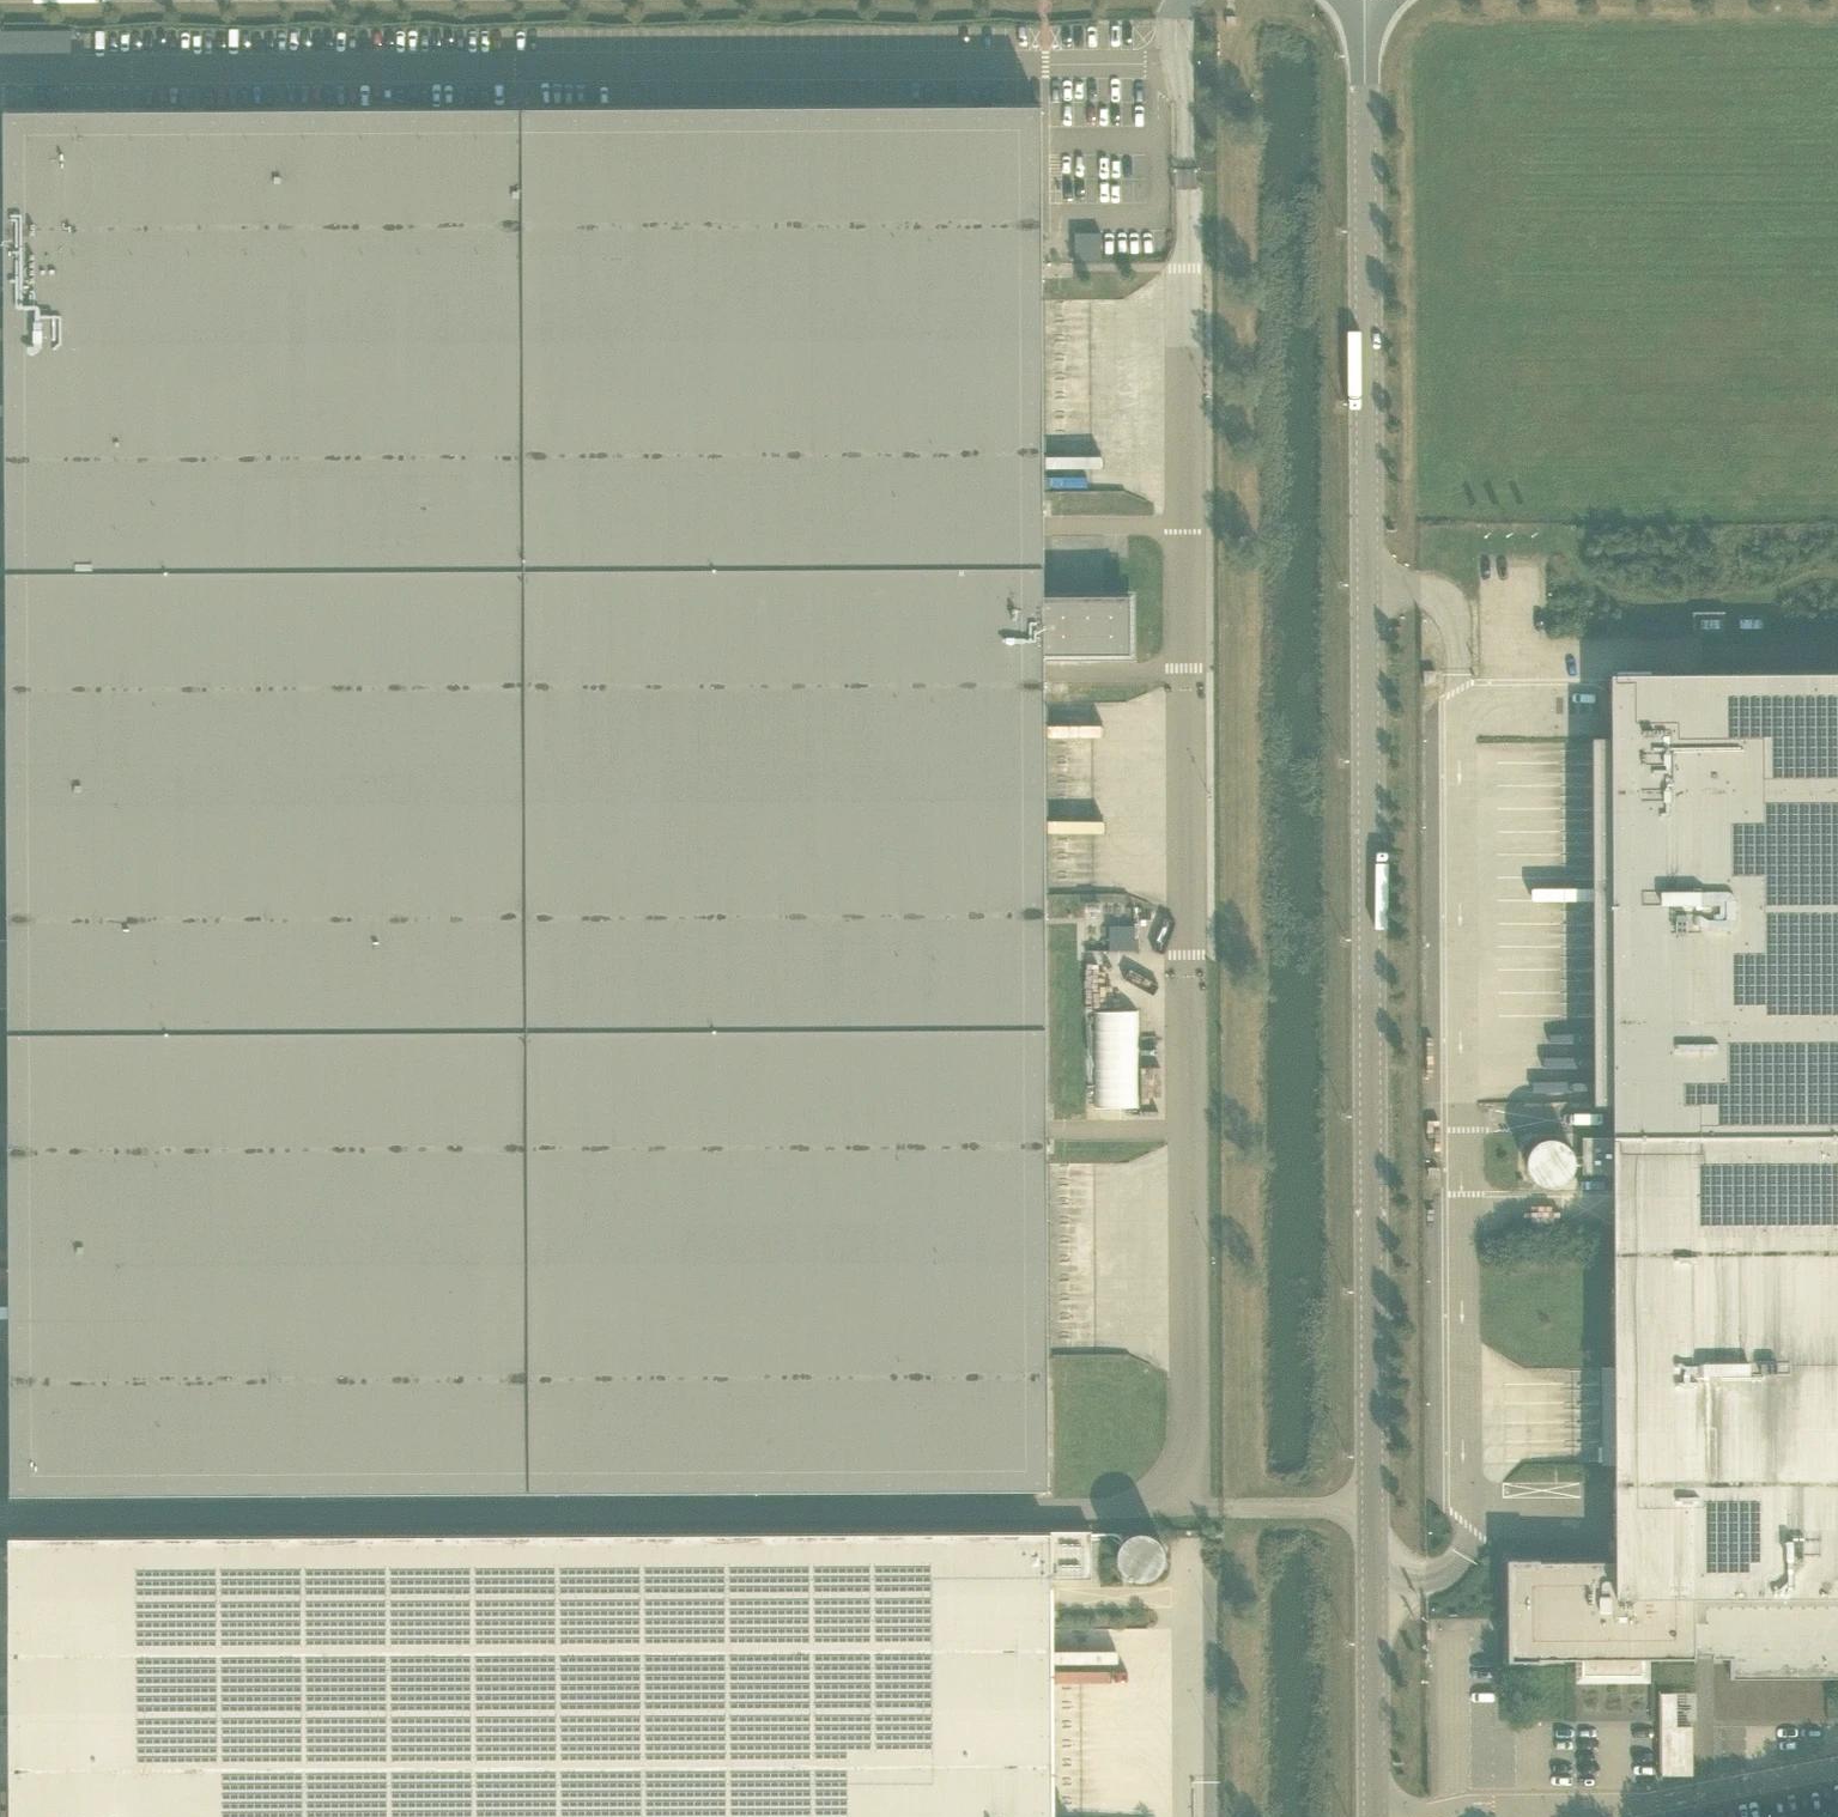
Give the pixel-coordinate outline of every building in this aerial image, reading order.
[(71,28),(0,30),(0,53),(72,50),(71,28)] [(1042,108),(524,111),(526,572),(1044,569),(1043,256),(1042,108)] [(526,572),(524,111),(6,113),(6,200),(0,200),(0,287),(7,286),(8,574),(526,572)] [(1078,231),(1077,257),(1102,257),(1103,232),(1078,231)] [(529,1032),(1047,1029),(1045,655),(1131,655),(1131,597),(1044,597),(1044,569),(526,572),(529,1032)] [(526,572),(8,574),(10,940),(11,1007),(11,1035),(529,1032),(526,572)] [(1541,1661),(1541,1659),(1582,1659),(1583,1676),(1644,1676),(1644,1660),(1697,1660),(1697,1654),(1699,1654),(1699,1659),(1700,1659),(1700,1653),(1710,1653),(1710,1659),(1711,1659),(1711,1654),(1713,1654),(1713,1660),(1731,1660),(1731,1680),(1735,1680),(1735,1676),(1837,1676),(1837,674),(1612,675),(1613,738),(1593,738),(1595,1106),(1614,1106),(1614,1137),(1614,1174),(1617,1562),(1541,1562),(1541,1560),(1509,1560),(1509,1563),(1511,1563),(1511,1658),(1509,1658),(1509,1661),(1541,1661)] [(0,939),(0,1007),(11,1007),(10,940),(0,939)] [(1112,1008),(1090,1008),(1091,1107),(1138,1106),(1136,978),(1112,978),(1112,1008)] [(529,1032),(531,1492),(1049,1490),(1047,1029),(529,1032)] [(529,1032),(11,1035),(13,1495),(531,1492),(529,1032)] [(1614,1137),(1583,1137),(1583,1174),(1614,1174),(1614,1137)] [(13,1612),(14,1816),(1051,1816),(1050,1579),(1050,1531),(13,1536),(13,1612)] [(1092,1531),(1051,1531),(1052,1580),(1092,1579),(1092,1531)] [(1177,1578),(1178,1538),(1135,1536),(1133,1576),(1177,1578)] [(1695,1773),(1694,1706),(1664,1707),(1665,1774),(1695,1773)]
